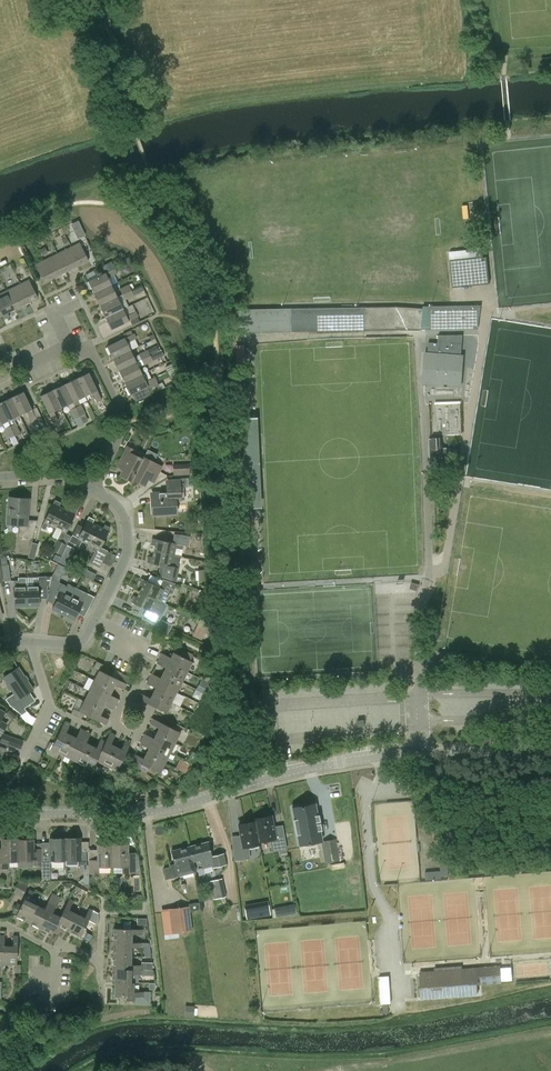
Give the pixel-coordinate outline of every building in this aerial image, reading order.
[(81,220),(73,223),(78,238),(87,235),(81,220)] [(79,243),(71,247),(80,265),(88,261),(79,243)] [(80,265),(71,247),(57,254),(66,272),(80,265)] [(52,279),(66,272),(57,254),(43,261),(52,279)] [(475,286),(490,284),(487,257),(473,258),(460,259),(450,260),(453,288),(463,287),(475,286)] [(43,283),(52,279),(43,261),(35,265),(43,283)] [(87,282),(93,294),(111,285),(108,278),(116,274),(114,269),(92,279),(87,282)] [(26,304),(37,299),(28,281),(17,286),(26,304)] [(117,297),(111,285),(93,294),(99,306),(117,297)] [(26,304),(17,286),(6,291),(15,309),(26,304)] [(122,295),(131,291),(128,286),(119,290),(122,295)] [(6,291),(0,294),(0,307),(4,315),(15,309),(6,291)] [(124,300),(133,296),(131,291),(122,295),(124,300)] [(117,297),(99,306),(105,318),(123,309),(117,297)] [(478,329),(481,305),(423,306),(423,309),(421,329),(421,330),(478,329)] [(364,331),(364,307),(238,309),(239,333),(293,332),(364,331)] [(396,307),(364,307),(364,331),(397,330),(397,327),(421,329),(423,309),(404,308),(396,307)] [(126,316),(123,309),(105,318),(111,330),(137,317),(135,312),(126,316)] [(123,334),(125,338),(106,347),(112,359),(130,350),(127,343),(136,339),(133,334),(132,334),(131,331),(123,334)] [(428,353),(425,353),(423,385),(461,387),(463,356),(461,356),(463,335),(438,335),(438,344),(428,343),(428,353)] [(150,356),(158,352),(156,347),(147,351),(150,356)] [(130,350),(112,359),(118,371),(136,363),(134,357),(130,350)] [(138,355),(141,360),(150,356),(147,351),(138,355)] [(150,356),(152,361),(159,358),(157,353),(158,352),(150,356)] [(152,361),(150,356),(141,360),(143,365),(152,361)] [(142,374),(138,367),(143,365),(141,360),(136,363),(118,371),(124,383),(142,374)] [(101,399),(97,391),(88,373),(76,379),(85,397),(92,393),(96,402),(101,399)] [(157,382),(154,377),(145,381),(142,374),(124,383),(130,395),(132,394),(136,401),(151,394),(160,389),(157,382)] [(85,397),(76,379),(64,385),(73,402),(85,397)] [(73,402),(64,385),(52,391),(61,408),(73,402)] [(58,421),(54,412),(61,408),(52,391),(40,396),(53,423),(58,421)] [(31,421),(36,419),(23,392),(10,398),(19,416),(26,412),(31,421)] [(19,416),(10,398),(0,403),(0,407),(7,421),(19,416)] [(105,401),(97,404),(101,413),(108,410),(105,401)] [(80,405),(75,408),(79,416),(84,414),(80,405)] [(79,416),(75,408),(70,410),(74,419),(79,416)] [(93,409),(89,411),(93,422),(98,419),(93,409)] [(15,424),(10,427),(14,435),(19,433),(15,424)] [(14,435),(10,427),(5,429),(9,438),(14,435)] [(440,439),(433,439),(431,441),(432,446),(433,448),(440,448),(440,439)] [(132,480),(133,478),(142,461),(130,455),(133,450),(126,447),(122,456),(128,459),(120,475),(132,480)] [(157,472),(160,467),(143,458),(142,461),(133,478),(144,484),(151,469),(157,472)] [(174,474),(189,474),(189,464),(173,464),(174,474)] [(174,513),(173,501),(181,500),(181,499),(184,499),(184,487),(189,487),(188,478),(180,479),(165,479),(166,493),(151,494),(152,514),(174,513)] [(26,524),(28,499),(8,498),(6,524),(20,525),(19,538),(32,539),(36,525),(26,524)] [(54,527),(63,509),(58,507),(59,505),(54,502),(54,501),(40,528),(45,530),(48,523),(54,527)] [(61,541),(76,513),(75,512),(74,513),(69,510),(68,512),(63,509),(54,527),(61,530),(57,539),(52,550),(62,555),(67,544),(61,541)] [(88,543),(96,526),(91,524),(92,521),(87,519),(88,518),(87,518),(77,537),(72,535),(69,542),(74,544),(78,546),(82,540),(88,543)] [(99,547),(109,529),(108,529),(102,526),(101,529),(96,526),(88,543),(95,546),(93,550),(94,551),(88,563),(98,568),(107,551),(99,547)] [(153,540),(152,545),(155,546),(153,552),(171,555),(180,557),(182,550),(183,545),(188,546),(188,545),(190,536),(181,534),(174,533),(172,543),(153,539),(152,540),(153,540)] [(34,559),(38,544),(32,543),(28,557),(34,559)] [(180,557),(171,555),(153,552),(152,557),(150,557),(149,562),(147,562),(147,563),(160,565),(158,575),(176,581),(179,568),(178,567),(180,557)] [(65,566),(68,560),(61,557),(58,563),(65,566)] [(55,570),(64,575),(68,568),(58,563),(55,570)] [(2,565),(4,581),(10,580),(8,564),(2,565)] [(93,579),(96,574),(85,568),(82,574),(93,579)] [(34,586),(25,586),(26,606),(38,606),(38,588),(48,587),(48,576),(38,576),(38,579),(33,580),(34,586)] [(142,586),(140,592),(155,600),(156,599),(165,603),(170,592),(172,594),(177,584),(163,579),(159,588),(142,579),(141,580),(142,580),(140,585),(142,586)] [(14,606),(26,606),(25,586),(18,587),(18,580),(13,580),(14,606)] [(63,615),(72,597),(65,594),(68,588),(64,585),(51,609),(63,615)] [(72,597),(63,615),(73,620),(82,602),(89,606),(94,597),(87,593),(76,588),(72,597)] [(152,607),(155,600),(140,592),(136,598),(134,597),(131,602),(130,601),(130,602),(150,612),(148,616),(158,621),(160,617),(163,612),(152,607)] [(200,620),(193,635),(201,638),(208,623),(200,620)] [(167,633),(171,625),(162,621),(158,629),(167,633)] [(187,672),(192,662),(173,652),(170,658),(161,653),(159,658),(187,672)] [(181,682),(187,672),(159,658),(156,663),(165,668),(163,673),(181,682)] [(18,668),(3,678),(13,694),(18,700),(18,699),(27,694),(29,692),(32,690),(18,668)] [(123,689),(126,684),(99,670),(94,681),(111,689),(114,685),(123,689)] [(176,693),(181,682),(163,673),(160,678),(151,674),(149,679),(176,693)] [(204,678),(198,688),(205,691),(210,682),(204,678)] [(171,703),(176,693),(149,679),(146,684),(155,688),(152,693),(171,703)] [(94,681),(89,691),(115,704),(118,699),(109,695),(111,689),(94,681)] [(89,691),(84,701),(101,710),(104,705),(113,709),(115,704),(89,691)] [(166,713),(171,703),(152,693),(150,698),(141,694),(138,699),(166,713)] [(9,706),(21,715),(27,712),(24,708),(18,699),(18,700),(9,706)] [(99,715),(101,710),(84,701),(79,711),(105,725),(108,719),(99,715)] [(16,716),(10,709),(6,713),(13,719),(16,716)] [(175,743),(180,733),(152,719),(150,724),(158,729),(156,734),(175,743)] [(61,755),(70,735),(65,733),(70,724),(64,721),(50,749),(61,755)] [(75,738),(70,735),(61,755),(71,760),(85,731),(80,729),(75,738)] [(85,731),(71,760),(81,765),(90,746),(85,743),(90,734),(85,731)] [(6,744),(20,750),(23,741),(2,733),(0,741),(0,742),(6,744)] [(109,733),(105,742),(96,761),(106,766),(115,747),(110,744),(115,736),(109,733)] [(170,753),(175,743),(156,734),(153,739),(144,734),(142,739),(170,753)] [(95,748),(90,746),(81,765),(91,770),(96,761),(105,742),(100,739),(95,748)] [(148,749),(146,754),(165,763),(170,753),(142,739),(139,745),(148,749)] [(115,747),(106,766),(116,771),(130,743),(125,740),(120,749),(115,747)] [(165,763),(146,754),(143,759),(135,755),(132,760),(160,774),(165,763)] [(180,761),(178,767),(183,769),(186,764),(180,761)] [(303,805),(292,807),(299,845),(310,843),(310,842),(317,840),(315,831),(321,830),(318,814),(317,814),(315,804),(303,806),(303,805)] [(254,818),(255,821),(259,842),(275,839),(271,815),(269,816),(269,813),(261,814),(262,817),(254,818)] [(255,821),(248,822),(247,820),(240,821),(240,824),(239,824),(243,847),(260,845),(259,842),(255,821)] [(277,838),(280,850),(286,849),(284,837),(277,838)] [(50,861),(65,861),(65,838),(49,838),(49,852),(42,853),(42,864),(42,870),(49,870),(50,861)] [(86,852),(81,852),(81,838),(65,838),(65,861),(77,861),(77,866),(87,865),(86,852)] [(18,840),(18,839),(1,839),(1,848),(0,848),(0,868),(8,868),(7,861),(18,861),(18,859),(18,840)] [(33,840),(18,840),(18,859),(33,859),(33,865),(42,864),(42,853),(42,849),(33,849),(33,840)] [(335,840),(322,842),(325,863),(338,861),(335,840)] [(215,856),(211,857),(208,842),(189,847),(193,862),(200,860),(202,869),(214,866),(217,865),(217,866),(226,864),(223,854),(215,856)] [(112,866),(111,844),(97,844),(97,860),(88,860),(88,873),(98,873),(98,866),(112,866)] [(122,873),(135,873),(135,854),(127,854),(127,844),(111,844),(112,866),(122,866),(122,873)] [(171,851),(174,864),(175,866),(163,869),(166,880),(195,872),(192,862),(193,862),(189,847),(171,851)] [(441,871),(442,876),(449,876),(448,861),(440,862),(441,871)] [(442,879),(442,876),(441,871),(425,872),(426,880),(442,879)] [(213,899),(214,899),(225,897),(221,879),(209,882),(213,899)] [(22,897),(28,886),(19,881),(13,892),(22,897)] [(28,922),(36,905),(28,901),(33,892),(28,890),(21,905),(17,903),(13,912),(17,913),(15,916),(28,922)] [(74,901),(69,899),(60,917),(57,925),(52,934),(57,925),(68,931),(77,914),(69,910),(74,901)] [(48,900),(44,909),(36,905),(28,922),(40,928),(53,902),(48,900)] [(53,902),(40,928),(52,934),(57,925),(60,917),(52,913),(57,904),(53,902)] [(270,916),(268,905),(254,907),(256,918),(270,916)] [(171,928),(172,933),(191,931),(189,907),(181,908),(169,910),(171,928)] [(77,914),(68,931),(81,937),(90,919),(94,921),(97,913),(89,909),(84,918),(77,914)] [(125,927),(148,926),(148,917),(125,919),(125,927)] [(112,942),(142,943),(131,942),(131,935),(142,935),(142,930),(113,929),(112,942)] [(17,965),(18,936),(13,936),(13,946),(5,946),(4,946),(3,964),(17,965)] [(141,948),(142,943),(112,942),(112,956),(131,956),(131,947),(141,948)] [(131,956),(112,956),(112,969),(141,970),(141,969),(141,965),(131,965),(131,956)] [(140,975),(141,970),(112,969),(111,982),(130,983),(130,974),(140,975)] [(463,985),(463,994),(478,993),(477,984),(479,983),(478,969),(463,970),(464,985),(463,985)] [(464,985),(463,970),(420,973),(421,988),(419,988),(420,997),(463,994),(463,985),(464,985)] [(391,1003),(389,976),(379,977),(381,1004),(391,1003)] [(143,997),(143,992),(133,992),(133,983),(130,983),(111,982),(115,983),(114,996),(126,996),(126,1001),(136,1001),(136,1002),(150,1003),(150,991),(144,991),(144,997),(143,997)]
